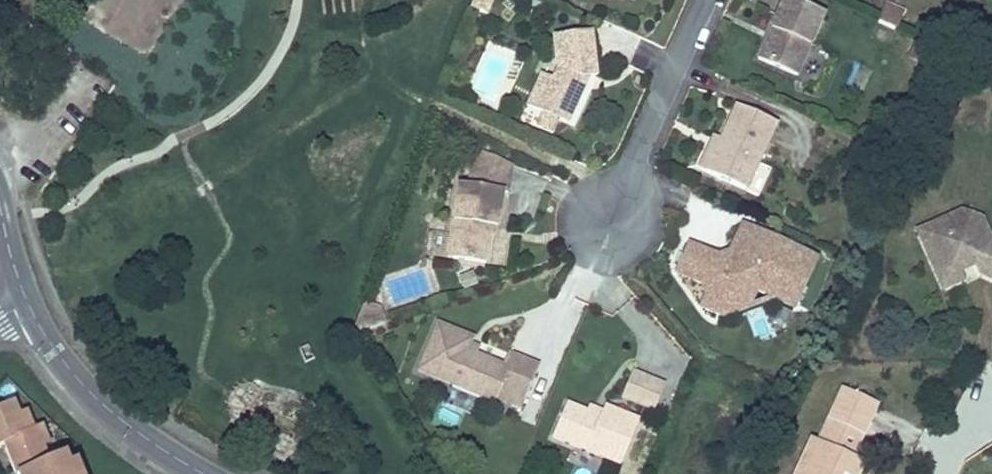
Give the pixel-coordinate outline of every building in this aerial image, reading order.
[(494,0),(476,0),(473,11),(490,16),(494,0)] [(797,76),(809,47),(824,14),(794,0),(784,0),(772,28),(777,30),(773,40),(768,38),(758,58),(797,76)] [(886,3),(877,25),(897,33),(906,11),(886,3)] [(772,28),(768,38),(773,40),(777,30),(772,28)] [(553,36),(556,69),(552,79),(540,74),(533,91),(549,98),(542,113),(535,127),(552,135),(559,120),(568,124),(584,90),(577,87),(580,79),(589,79),(596,78),(592,32),(553,36)] [(932,50),(916,43),(910,57),(926,64),(932,50)] [(862,89),(871,71),(857,64),(847,82),(862,89)] [(577,87),(584,90),(589,79),(580,79),(577,87)] [(549,98),(533,91),(526,105),(542,113),(549,98)] [(737,105),(720,140),(705,172),(746,191),(758,197),(771,169),(759,163),(777,124),(737,105)] [(705,172),(720,140),(714,138),(699,169),(705,172)] [(447,258),(485,264),(491,227),(496,228),(503,190),(459,183),(447,258)] [(960,270),(964,261),(971,258),(974,264),(977,273),(979,272),(991,278),(991,242),(982,220),(961,211),(940,221),(944,230),(922,239),(943,288),(964,279),(960,270)] [(918,230),(922,239),(944,230),(940,221),(918,230)] [(721,264),(719,257),(689,244),(676,272),(701,284),(705,296),(700,307),(723,317),(731,300),(757,291),(775,299),(794,308),(816,259),(766,235),(765,239),(757,235),(758,232),(742,225),(731,249),(732,252),(735,259),(721,264)] [(719,257),(721,264),(735,259),(732,252),(719,257)] [(964,261),(960,270),(974,264),(971,258),(964,261)] [(723,317),(775,299),(757,291),(731,300),(723,317)] [(472,338),(438,323),(418,370),(495,403),(500,390),(525,400),(539,366),(508,352),(503,366),(477,355),(467,350),(470,344),(472,338)] [(480,347),(470,344),(467,350),(477,355),(480,347)] [(664,384),(632,371),(621,397),(653,410),(664,384)] [(239,420),(259,387),(250,382),(236,386),(227,401),(231,416),(239,420)] [(254,435),(279,393),(265,390),(246,423),(254,435)] [(875,406),(843,390),(829,419),(861,434),(875,406)] [(284,454),(310,409),(288,395),(261,442),(284,454)] [(19,415),(14,401),(0,407),(0,446),(3,445),(3,443),(27,434),(27,433),(19,415)] [(566,403),(552,437),(620,465),(639,420),(604,406),(602,411),(600,417),(587,411),(566,403)] [(589,405),(587,411),(600,417),(602,411),(589,405)] [(19,415),(27,433),(34,430),(27,412),(19,415)] [(861,434),(829,419),(818,444),(850,459),(861,434)] [(36,429),(43,447),(49,444),(42,427),(36,429)] [(43,447),(36,429),(34,430),(27,433),(27,434),(3,443),(3,445),(16,473),(20,473),(21,473),(49,462),(43,447)] [(840,473),(857,473),(862,464),(850,459),(818,444),(812,441),(796,473),(840,473)] [(65,455),(49,462),(21,473),(20,473),(72,473),(69,466),(65,455)] [(72,473),(81,473),(77,463),(69,466),(72,473)]
